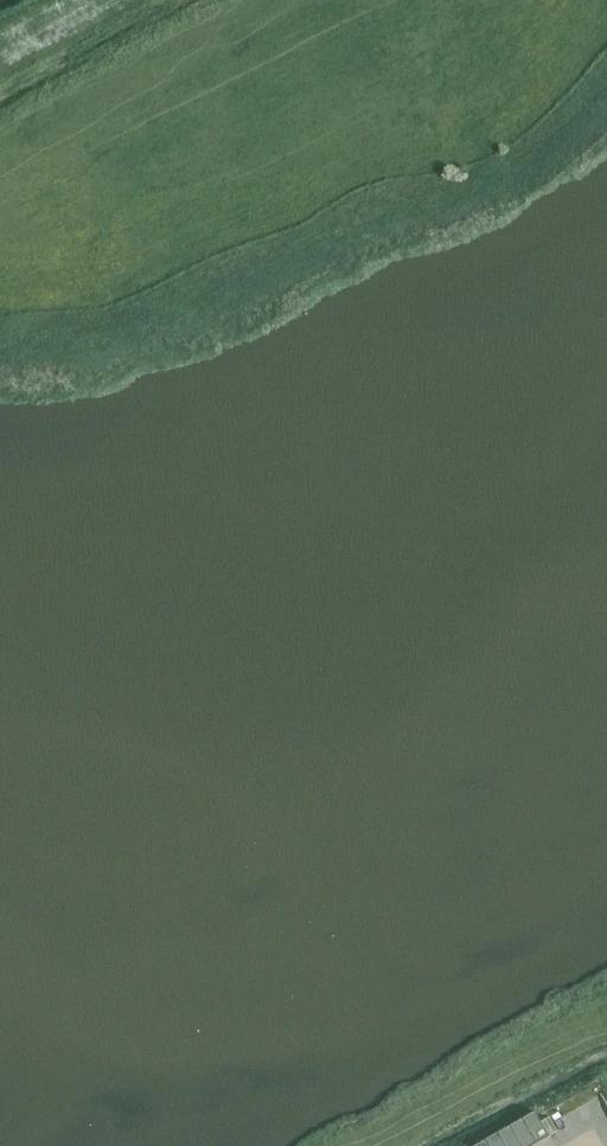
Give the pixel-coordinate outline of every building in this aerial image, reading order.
[(548,1135),(535,1112),(477,1145),(529,1145),(548,1135)]
